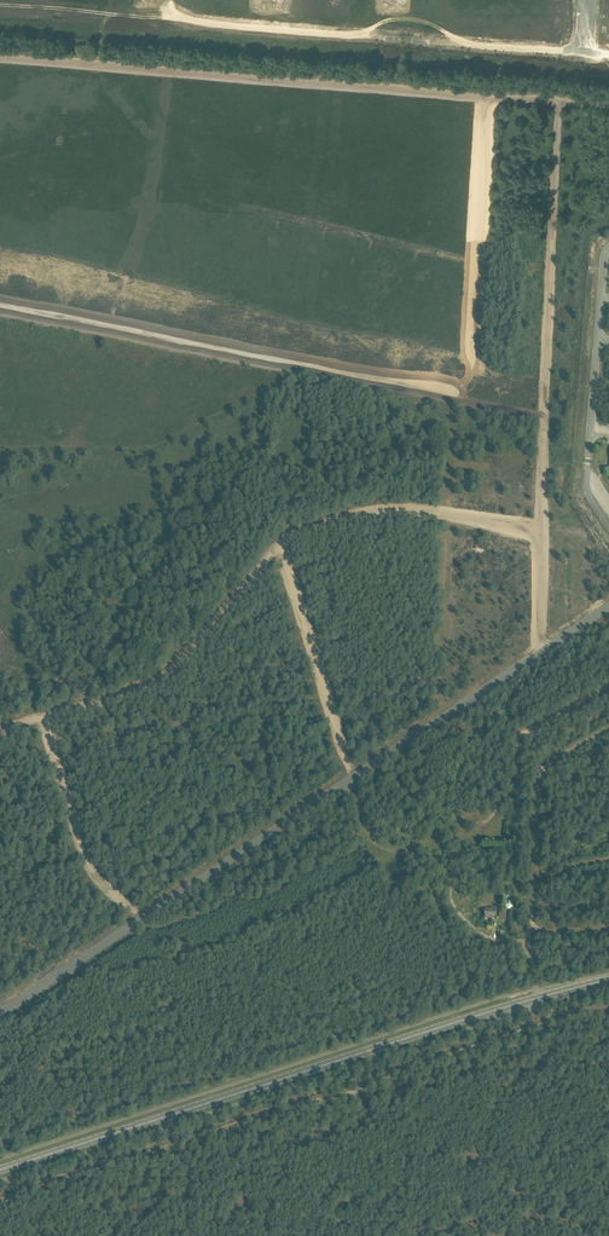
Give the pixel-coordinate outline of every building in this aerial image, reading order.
[(485,910),(485,919),(496,920),(496,910),(485,910)]
